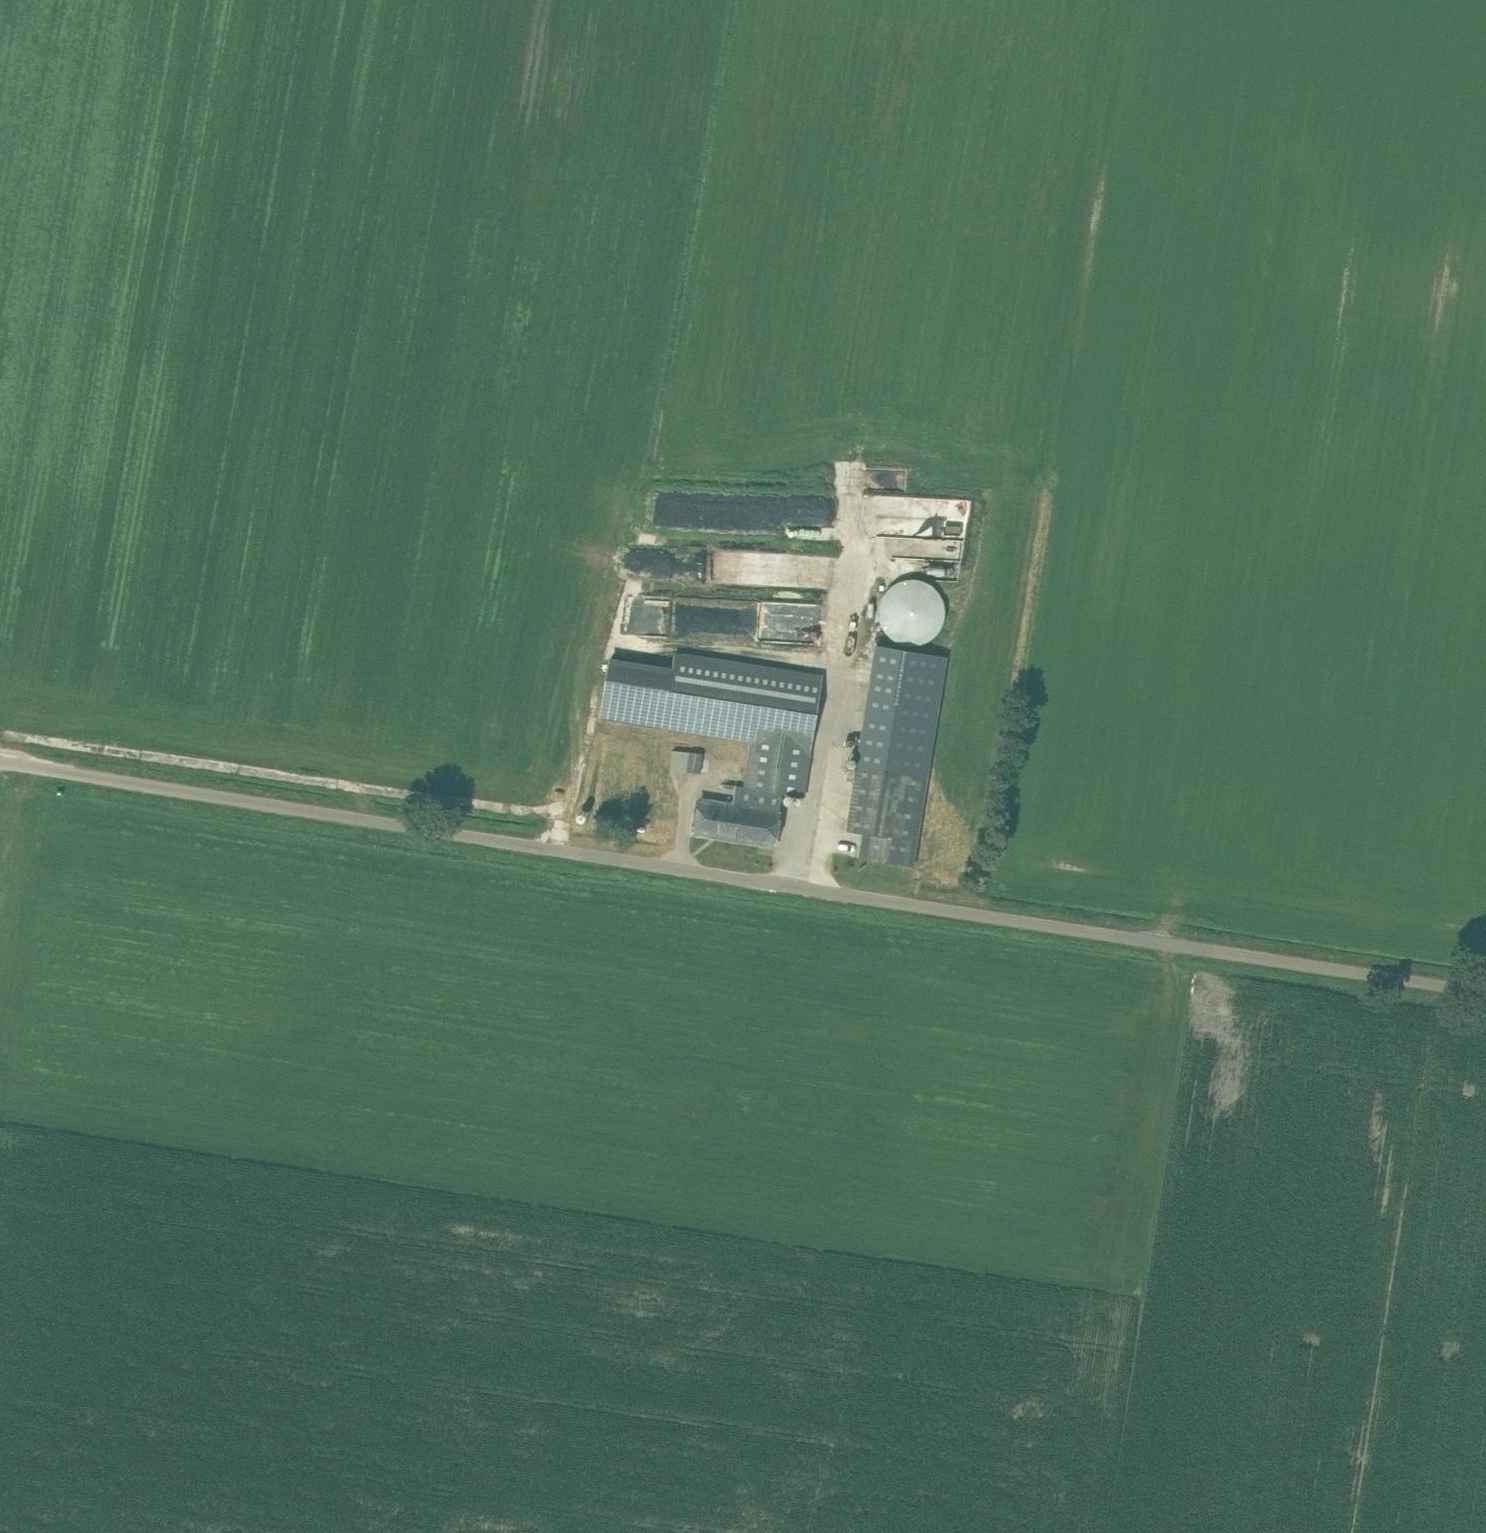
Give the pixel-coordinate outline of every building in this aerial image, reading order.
[(863,495),(862,535),(962,537),(963,497),(863,495)] [(879,621),(883,629),(889,637),(899,644),(909,645),(921,644),(929,640),(937,633),(942,625),(944,618),(945,609),(944,602),(939,593),(933,586),(921,580),(915,579),(903,580),(892,585),(884,594),(879,603),(878,613),(879,621)] [(946,656),(876,645),(846,829),(863,832),(859,858),(912,866),(946,656)] [(741,771),(739,785),(736,785),(733,802),(700,797),(694,831),(774,844),(782,793),(804,796),(807,776),(820,673),(674,649),(661,727),(750,742),(745,772),(741,771)] [(702,753),(689,751),(686,771),(699,773),(702,753)]
